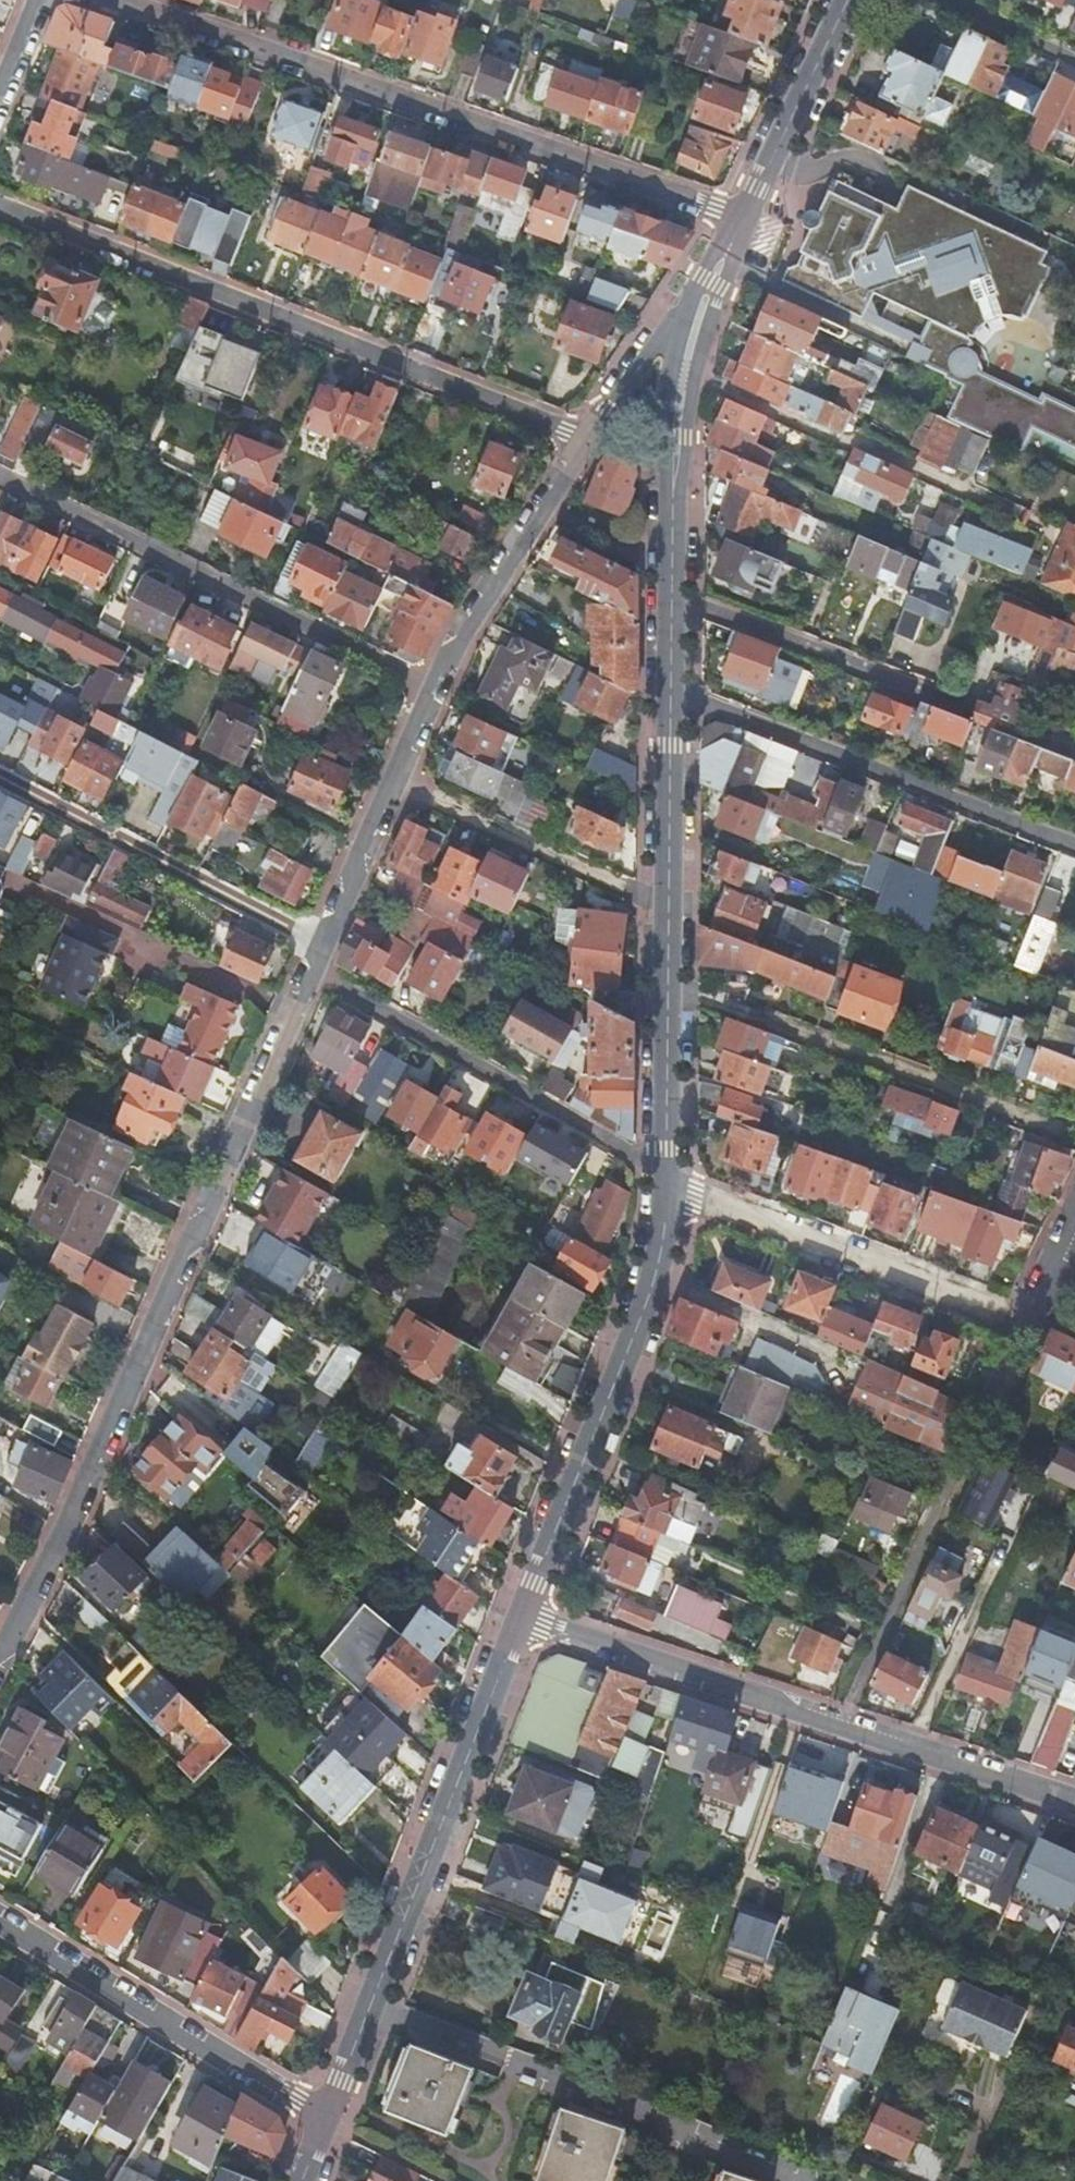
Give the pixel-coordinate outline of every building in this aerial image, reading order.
[(240,8),(240,5),(268,15),(273,0),(217,0),(240,8)] [(329,28),(370,43),(383,7),(363,0),(339,0),(329,28)] [(529,12),(538,15),(544,0),(534,0),(529,12)] [(633,0),(618,0),(612,16),(626,20),(633,0)] [(755,44),(768,49),(784,3),(776,0),(735,0),(729,17),(739,20),(733,36),(755,44)] [(1062,9),(1064,4),(1074,9),(1074,0),(1043,0),(1062,9)] [(97,65),(108,69),(115,51),(106,47),(115,23),(68,7),(60,10),(54,25),(45,46),(60,51),(97,65)] [(413,20),(384,9),(373,43),(384,46),(381,53),(400,59),(413,20)] [(441,16),(439,20),(421,14),(406,56),(443,69),(459,23),(441,16)] [(672,61),(678,63),(693,21),(687,19),(672,61)] [(678,63),(689,67),(711,74),(739,84),(755,44),(733,36),(704,25),(693,21),(678,63)] [(1034,117),(1046,93),(1007,73),(1009,69),(1001,66),(1008,52),(970,34),(961,54),(958,60),(955,59),(946,76),(1021,111),(1034,117)] [(139,52),(140,48),(119,40),(116,49),(137,57),(139,52)] [(475,80),(486,50),(472,44),(461,75),(475,80)] [(961,54),(943,45),(931,69),(946,76),(955,59),(958,60),(961,54)] [(108,69),(171,92),(178,71),(173,70),(174,67),(171,61),(160,57),(153,60),(153,62),(148,60),(149,58),(147,55),(139,52),(137,57),(116,49),(115,51),(108,69)] [(80,112),(97,65),(60,51),(42,98),(78,111),(80,112)] [(935,100),(946,76),(931,69),(896,52),(886,73),(892,76),(876,109),(914,128),(918,130),(924,119),(943,128),(953,108),(935,100)] [(200,109),(201,107),(214,70),(204,67),(206,61),(185,53),(178,71),(171,92),(197,101),(195,108),(200,109)] [(507,102),(519,70),(488,60),(476,92),(507,102)] [(558,69),(543,64),(531,99),(546,104),(558,69)] [(545,106),(588,121),(600,86),(561,73),(562,70),(558,69),(546,104),(545,106)] [(214,128),(226,132),(230,123),(239,95),(227,90),(232,76),(214,70),(201,107),(219,113),(214,128)] [(735,133),(752,89),(739,84),(711,74),(695,119),(735,133)] [(239,95),(244,81),(232,76),(227,90),(239,95)] [(1055,76),(1046,93),(1034,117),(1038,120),(1026,146),(1044,155),(1052,134),(1058,137),(1061,131),(1074,137),(1074,86),(1055,76)] [(261,85),(245,80),(244,81),(239,95),(230,123),(246,128),(257,96),(258,96),(261,85)] [(600,86),(588,121),(628,135),(629,133),(638,107),(640,101),(642,95),(602,81),(600,86)] [(42,98),(36,101),(32,111),(35,116),(34,118),(48,123),(46,129),(36,125),(28,146),(69,162),(77,141),(75,140),(68,137),(78,111),(42,98)] [(312,153),(326,114),(284,100),(271,139),(312,153)] [(661,108),(640,101),(638,107),(659,114),(661,108)] [(846,137),(884,155),(898,124),(861,106),(846,137)] [(659,114),(638,107),(629,133),(650,140),(659,114)] [(75,140),(85,114),(80,112),(78,111),(68,137),(75,140)] [(1038,120),(1034,117),(1021,111),(1008,138),(1026,146),(1038,120)] [(32,124),(36,125),(46,129),(48,123),(34,118),(32,124)] [(381,133),(342,119),(327,162),(351,170),(353,162),(369,168),(381,133)] [(691,125),(684,145),(677,162),(714,179),(728,148),(735,150),(739,141),(691,125)] [(934,137),(918,130),(914,128),(910,138),(929,147),(934,137)] [(424,176),(433,150),(394,137),(385,162),(378,160),(369,189),(400,200),(398,207),(412,211),(420,187),(424,176)] [(154,140),(150,150),(175,160),(179,149),(154,140)] [(99,203),(106,184),(108,177),(69,162),(28,146),(20,165),(30,169),(25,181),(52,190),(53,186),(73,193),(99,203)] [(483,190),(490,169),(493,160),(492,160),(470,153),(468,162),(433,150),(424,176),(440,183),(480,196),(483,190)] [(490,169),(483,190),(516,201),(521,188),(526,172),(493,160),(490,169)] [(30,169),(20,165),(16,177),(25,181),(30,169)] [(331,174),(312,167),(302,195),(306,196),(322,202),(331,174)] [(436,193),(440,183),(424,176),(420,187),(436,193)] [(106,184),(133,194),(135,188),(108,177),(106,184)] [(121,223),(147,233),(161,198),(148,193),(152,183),(139,179),(135,188),(133,194),(121,223)] [(890,278),(867,287),(861,283),(854,262),(857,256),(864,254),(870,241),(887,235),(897,261),(923,251),(975,234),(990,277),(997,295),(994,296),(1001,317),(1004,318),(1010,318),(1016,319),(1022,322),(1025,317),(1027,318),(1051,269),(1042,265),(1047,253),(909,188),(898,211),(838,183),(831,196),(829,194),(820,212),(819,212),(818,211),(818,210),(816,210),(809,210),(808,210),(808,211),(807,211),(806,212),(805,212),(804,213),(804,214),(804,215),(803,215),(803,216),(802,216),(802,217),(802,218),(802,224),(802,225),(803,226),(803,227),(804,227),(804,228),(805,228),(805,229),(806,229),(806,230),(807,230),(807,231),(808,231),(809,232),(810,232),(811,232),(802,251),(805,252),(798,266),(789,270),(783,282),(860,317),(869,297),(871,293),(928,320),(920,337),(911,358),(904,355),(903,357),(946,377),(945,379),(963,387),(948,420),(1021,454),(1032,430),(1074,449),(1074,411),(1041,395),(1040,397),(1045,399),(1043,404),(975,371),(978,368),(978,359),(973,352),(967,350),(972,340),(968,338),(969,335),(973,337),(975,334),(979,328),(984,324),(989,321),(982,300),(980,301),(973,283),(939,295),(928,264),(901,274),(890,278)] [(73,193),(53,186),(52,190),(71,198),(73,193)] [(516,245),(533,192),(521,188),(516,201),(483,190),(480,196),(477,207),(505,217),(497,238),(516,245)] [(359,216),(370,220),(372,221),(379,200),(398,207),(400,200),(369,189),(359,216)] [(562,243),(577,200),(547,190),(541,205),(536,203),(526,230),(562,243)] [(210,201),(192,194),(189,199),(208,206),(210,201)] [(305,255),(306,253),(322,214),(326,204),(322,202),(306,196),(302,207),(282,199),(266,240),(305,255)] [(172,244),(183,215),(186,207),(161,198),(147,233),(172,244)] [(189,199),(186,207),(183,215),(172,244),(190,251),(192,246),(216,255),(214,260),(232,267),(237,253),(252,218),(234,210),(230,219),(207,209),(208,206),(189,199)] [(610,245),(623,212),(603,205),(602,210),(587,204),(577,234),(610,245)] [(448,249),(461,254),(475,212),(460,207),(446,248),(448,249)] [(335,264),(354,214),(337,208),(333,218),(322,214),(306,253),(323,259),(335,264)] [(656,223),(623,212),(610,245),(610,248),(645,259),(656,223)] [(365,275),(380,236),(366,230),(370,220),(359,216),(354,214),(335,264),(365,275)] [(693,235),(656,223),(645,259),(672,267),(693,235)] [(939,295),(973,283),(990,277),(975,234),(923,251),(928,264),(939,295)] [(881,249),(890,278),(901,274),(897,261),(887,235),(870,241),(864,254),(865,255),(881,249)] [(411,252),(412,249),(380,236),(365,275),(364,277),(396,290),(411,252)] [(461,254),(448,249),(442,264),(430,293),(480,314),(495,280),(458,266),(462,255),(461,254)] [(897,261),(901,274),(928,264),(923,251),(897,261)] [(427,302),(430,293),(442,264),(411,252),(396,290),(427,302)] [(333,269),(335,264),(323,259),(321,265),(333,269)] [(44,289),(47,291),(37,315),(79,332),(99,283),(55,265),(52,266),(44,284),(44,289)] [(596,281),(599,274),(587,270),(576,297),(588,301),(596,281)] [(990,277),(973,283),(980,301),(982,300),(989,321),(1001,317),(994,296),(997,295),(990,277)] [(588,301),(618,312),(629,292),(596,281),(588,301)] [(872,342),(840,328),(776,298),(775,297),(757,336),(814,361),(819,364),(824,366),(833,370),(869,386),(877,390),(885,372),(866,363),(865,365),(862,363),(859,368),(814,348),(823,329),(868,350),(872,342)] [(876,317),(869,297),(860,317),(911,341),(904,355),(911,358),(920,337),(876,317)] [(201,327),(211,307),(191,299),(179,325),(187,328),(175,354),(177,356),(186,359),(201,327)] [(614,319),(573,305),(557,348),(598,364),(614,319)] [(814,361),(757,336),(733,325),(728,338),(752,349),(744,367),(791,387),(795,379),(804,383),(814,361)] [(186,359),(176,381),(205,392),(207,387),(244,401),(262,355),(246,348),(247,345),(234,340),(232,345),(225,343),(227,337),(201,327),(186,359)] [(1067,336),(1059,332),(1054,342),(1063,345),(1067,336)] [(744,367),(733,362),(725,380),(829,427),(828,429),(840,435),(845,424),(851,427),(856,415),(837,407),(791,387),(744,367)] [(819,378),(829,382),(833,370),(824,366),(819,378)] [(856,415),(869,386),(833,370),(829,382),(845,390),(837,407),(856,415)] [(1060,386),(1050,382),(1047,389),(1056,394),(1060,386)] [(376,448),(398,394),(379,386),(372,402),(357,396),(342,434),(376,448)] [(354,399),(323,387),(308,428),(338,439),(354,399)] [(19,462),(28,443),(25,442),(42,405),(24,397),(0,448),(0,453),(19,462)] [(729,400),(720,421),(759,438),(760,433),(767,418),(729,400)] [(45,407),(28,443),(48,453),(50,450),(83,466),(99,433),(45,407)] [(219,464),(230,468),(240,440),(245,441),(256,413),(241,408),(230,437),(220,462),(219,464)] [(959,426),(931,414),(929,413),(922,429),(920,428),(912,447),(921,451),(919,457),(941,467),(943,462),(959,426)] [(777,423),(767,418),(760,433),(771,438),(777,423)] [(726,453),(767,470),(773,453),(756,445),(759,438),(720,421),(710,446),(726,453)] [(973,437),(974,434),(959,426),(943,462),(958,469),(973,437)] [(771,438),(760,433),(759,438),(768,443),(774,446),(776,440),(771,438)] [(988,444),(973,437),(958,469),(974,477),(988,444)] [(270,516),(282,484),(272,480),(282,455),(240,440),(230,468),(245,473),(233,498),(270,516)] [(523,456),(491,444),(476,488),(508,499),(523,456)] [(828,495),(841,501),(851,480),(894,499),(899,488),(895,485),(901,473),(848,449),(838,473),(833,484),(828,495)] [(763,489),(770,471),(767,470),(726,453),(716,478),(736,486),(766,499),(769,492),(763,489)] [(636,469),(610,458),(603,467),(589,503),(624,517),(635,489),(632,488),(635,482),(636,469)] [(367,472),(358,469),(354,481),(363,485),(367,472)] [(799,512),(766,499),(736,486),(721,526),(726,528),(722,540),(731,543),(748,551),(762,516),(792,530),(799,512)] [(233,498),(218,491),(203,522),(223,532),(222,535),(268,558),(276,540),(283,543),(291,527),(288,525),(271,517),(270,516),(233,498)] [(271,517),(288,525),(295,508),(277,501),(271,517)] [(933,539),(942,543),(950,525),(955,511),(939,504),(926,536),(933,539)] [(496,540),(505,526),(467,509),(461,523),(496,540)] [(31,528),(4,515),(0,523),(0,564),(10,569),(31,528)] [(389,574),(398,550),(338,521),(328,544),(389,574)] [(942,543),(955,548),(963,530),(950,525),(942,543)] [(969,554),(1020,576),(1031,552),(965,525),(963,530),(955,548),(960,550),(969,554)] [(454,526),(441,551),(464,562),(471,549),(475,550),(479,545),(482,539),(454,526)] [(1070,527),(1067,533),(1066,532),(1060,545),(1073,551),(1062,576),(1056,574),(1049,588),(1074,599),(1074,530),(1070,527)] [(58,541),(31,528),(10,569),(37,582),(58,541)] [(923,563),(933,539),(926,536),(916,532),(905,556),(923,563)] [(115,560),(65,536),(50,566),(72,577),(70,583),(83,589),(85,584),(100,591),(115,560)] [(912,593),(923,563),(905,556),(860,537),(849,569),(912,593)] [(950,576),(960,550),(955,548),(942,543),(933,539),(923,563),(912,593),(906,610),(896,635),(915,643),(926,618),(928,620),(930,621),(933,623),(936,623),(939,623),(946,626),(955,601),(946,598),(950,588),(937,584),(941,573),(950,576)] [(344,573),(347,566),(309,548),(299,542),(293,554),(282,577),(309,590),(306,597),(327,607),(344,573)] [(581,594),(603,606),(608,606),(629,617),(639,622),(639,585),(639,578),(565,542),(554,564),(587,581),(581,594)] [(769,559),(748,551),(731,543),(716,580),(734,586),(754,594),(757,587),(774,593),(785,566),(769,559)] [(1073,551),(1060,545),(1054,560),(1060,563),(1056,574),(1062,576),(1073,551)] [(432,565),(398,550),(389,574),(392,576),(432,595),(437,585),(425,579),(432,565)] [(325,611),(366,631),(384,592),(344,573),(327,607),(325,611)] [(453,605),(432,595),(392,576),(385,590),(407,601),(408,606),(405,612),(398,610),(393,620),(400,623),(390,643),(425,659),(437,634),(441,624),(453,605)] [(132,606),(109,595),(94,626),(117,637),(126,619),(167,639),(187,599),(146,578),(132,606)] [(133,683),(115,673),(126,653),(0,588),(0,617),(101,667),(85,701),(100,709),(115,717),(121,721),(126,723),(130,715),(132,712),(120,707),(133,683)] [(1032,616),(1034,610),(1009,600),(1007,606),(1032,616)] [(596,630),(596,648),(638,650),(639,629),(629,628),(629,617),(608,606),(603,606),(591,607),(590,630),(596,630)] [(1073,626),(1034,610),(1032,616),(1007,606),(997,629),(1045,649),(1046,649),(1047,645),(1058,649),(1059,648),(1074,654),(1074,628),(1073,626)] [(172,647),(196,659),(216,618),(194,607),(183,631),(180,630),(172,647)] [(216,618),(196,659),(222,671),(230,654),(227,653),(239,628),(216,618)] [(297,646),(252,624),(230,669),(249,678),(258,659),(285,672),(297,646)] [(729,648),(736,651),(726,676),(729,677),(759,688),(756,697),(789,710),(803,670),(778,661),(782,650),(781,650),(735,632),(729,648)] [(536,689),(552,654),(517,637),(510,652),(503,648),(479,698),(503,709),(501,715),(526,727),(542,692),(536,689)] [(1049,671),(1058,649),(1047,645),(1046,649),(1045,649),(1037,666),(1049,671)] [(300,679),(312,653),(297,646),(285,672),(300,679)] [(190,672),(196,659),(172,647),(168,655),(175,659),(173,662),(190,672)] [(604,680),(632,693),(638,693),(638,672),(638,650),(596,648),(595,668),(605,669),(604,680)] [(343,669),(312,653),(300,679),(278,725),(312,742),(323,718),(330,703),(327,701),(343,669)] [(1049,672),(1049,671),(1037,666),(1029,687),(1040,692),(1049,672)] [(604,680),(579,667),(573,678),(588,685),(577,706),(616,725),(632,693),(604,680)] [(759,688),(729,677),(725,686),(756,697),(759,688)] [(59,688),(39,678),(24,707),(0,695),(0,746),(6,749),(19,724),(36,733),(47,711),(59,688)] [(1030,716),(1031,712),(1018,707),(1023,693),(1003,686),(998,697),(989,694),(984,706),(980,704),(973,723),(991,729),(995,731),(1019,740),(1030,716)] [(1031,712),(1038,697),(1028,693),(1023,693),(1018,707),(1031,712)] [(873,697),(864,719),(902,734),(911,712),(873,697)] [(251,710),(228,699),(204,746),(242,765),(257,732),(243,725),(251,710)] [(973,723),(959,717),(922,703),(909,737),(924,743),(928,731),(965,745),(973,723)] [(85,791),(121,721),(115,717),(100,709),(93,723),(107,731),(98,748),(86,743),(67,781),(85,791)] [(85,729),(47,711),(36,733),(31,743),(68,762),(85,729)] [(494,765),(508,734),(463,714),(449,745),(494,765)] [(144,723),(130,715),(126,723),(141,730),(144,723)] [(1030,716),(1019,740),(1069,759),(1074,745),(1074,734),(1030,716)] [(312,742),(317,745),(328,721),(323,718),(312,742)] [(141,730),(126,723),(121,721),(85,791),(103,800),(123,761),(112,756),(121,738),(135,744),(142,731),(141,730)] [(703,731),(703,753),(723,739),(765,754),(754,790),(763,794),(771,797),(780,800),(782,794),(798,754),(716,721),(703,731)] [(976,765),(991,729),(973,723),(965,745),(959,759),(976,765)] [(158,739),(142,731),(135,744),(125,764),(144,774),(141,780),(148,783),(160,789),(147,817),(166,827),(192,776),(199,761),(189,755),(158,739)] [(172,747),(189,755),(196,739),(180,731),(172,747)] [(1005,778),(1019,740),(995,731),(980,769),(1005,778)] [(703,774),(702,787),(730,797),(758,808),(763,794),(754,790),(765,754),(723,739),(703,753),(703,774)] [(1069,759),(1019,740),(1005,778),(1004,778),(1024,786),(1032,765),(1068,780),(1074,762),(1069,759)] [(319,761),(307,755),(291,792),(335,811),(351,775),(334,767),(338,758),(323,752),(319,761)] [(531,787),(462,754),(451,779),(493,799),(494,796),(521,809),(531,787)] [(590,770),(637,791),(637,769),(625,771),(621,766),(597,755),(590,770)] [(1074,762),(1068,780),(1065,787),(1074,791),(1074,762)] [(51,777),(51,764),(17,763),(17,776),(51,777)] [(192,776),(166,827),(182,835),(185,829),(203,838),(206,832),(211,821),(222,826),(223,823),(236,797),(192,776)] [(834,805),(843,782),(829,776),(820,800),(834,805)] [(825,826),(824,829),(847,838),(865,791),(843,782),(834,805),(825,826)] [(278,801),(243,784),(236,797),(223,823),(242,833),(242,834),(258,802),(273,810),(278,801)] [(521,809),(514,825),(546,841),(565,801),(532,784),(531,787),(521,809)] [(0,790),(0,845),(7,848),(27,808),(3,796),(5,793),(0,790)] [(763,794),(758,808),(766,811),(771,797),(763,794)] [(771,797),(766,811),(765,813),(822,835),(822,834),(824,829),(825,826),(820,825),(825,811),(782,794),(780,800),(771,797)] [(822,834),(822,835),(765,813),(766,811),(758,808),(730,797),(719,827),(754,840),(764,817),(773,821),(772,824),(782,828),(780,832),(848,858),(853,845),(822,834)] [(944,848),(953,824),(907,807),(900,827),(928,838),(915,870),(934,877),(944,848)] [(626,829),(582,808),(570,833),(615,854),(626,829)] [(211,821),(206,832),(216,838),(222,826),(211,821)] [(242,833),(223,823),(222,826),(216,838),(211,847),(229,857),(242,833)] [(396,880),(389,895),(416,908),(442,850),(423,840),(427,831),(408,823),(389,864),(401,870),(406,873),(401,883),(396,880)] [(29,825),(7,869),(22,876),(34,853),(44,833),(29,825)] [(429,829),(427,831),(423,840),(442,850),(448,837),(429,829)] [(876,854),(877,855),(886,834),(872,829),(865,850),(876,854)] [(914,842),(886,831),(886,834),(877,855),(897,862),(906,865),(914,842)] [(44,833),(34,853),(47,860),(57,840),(44,833)] [(871,866),(876,854),(865,850),(853,845),(848,858),(871,866)] [(958,853),(944,848),(934,877),(947,882),(956,857),(958,853)] [(114,849),(87,906),(140,930),(150,908),(119,894),(120,892),(108,886),(117,869),(122,871),(128,857),(114,849)] [(295,906),(313,871),(272,849),(260,873),(266,876),(260,887),(295,906)] [(51,870),(44,885),(73,899),(76,891),(82,894),(97,865),(67,850),(56,873),(51,870)] [(434,919),(474,940),(483,924),(463,913),(467,904),(469,904),(473,897),(512,916),(519,899),(533,871),(493,852),(486,866),(453,850),(435,890),(437,891),(426,914),(426,915),(434,919)] [(756,885),(762,868),(723,853),(718,865),(716,864),(711,876),(713,878),(742,889),(745,881),(756,885)] [(885,894),(897,862),(877,855),(876,854),(871,866),(863,886),(885,894)] [(1047,867),(1011,854),(1003,874),(997,890),(994,899),(993,901),(1030,914),(1034,903),(1047,867)] [(947,882),(994,899),(997,890),(1003,874),(956,857),(947,882)] [(947,882),(934,877),(915,870),(906,865),(897,862),(885,894),(878,914),(928,933),(947,882)] [(401,870),(396,880),(401,883),(406,873),(401,870)] [(1061,893),(1046,888),(1034,917),(1050,922),(1061,893)] [(713,931),(753,946),(768,906),(729,890),(713,931)] [(837,979),(837,978),(853,933),(839,927),(789,908),(777,939),(804,950),(801,958),(796,956),(793,961),(837,979)] [(354,930),(338,965),(351,972),(355,964),(395,987),(421,941),(434,919),(426,915),(426,914),(419,909),(399,944),(391,939),(390,941),(358,921),(354,930)] [(562,909),(557,941),(571,948),(624,955),(629,919),(562,909)] [(839,927),(853,933),(857,923),(842,917),(839,927)] [(1050,922),(1034,917),(1014,967),(1036,976),(1056,924),(1050,922)] [(66,936),(42,990),(84,1009),(108,955),(112,957),(119,940),(70,918),(62,934),(66,936)] [(434,919),(421,941),(431,947),(409,984),(442,1002),(464,964),(461,962),(474,940),(434,919)] [(758,972),(759,972),(766,951),(753,946),(713,931),(701,926),(701,966),(734,966),(758,972)] [(239,933),(223,968),(257,984),(274,949),(239,933)] [(1009,946),(981,934),(974,951),(1002,963),(1009,946)] [(624,955),(571,948),(570,956),(576,957),(573,984),(576,987),(619,994),(624,955)] [(759,972),(830,999),(837,979),(793,961),(766,951),(759,972)] [(830,999),(826,1009),(887,1031),(903,987),(857,970),(853,984),(837,978),(837,979),(830,999)] [(180,1051),(214,1066),(240,1006),(189,984),(183,1000),(200,1007),(189,1032),(180,1051)] [(1063,986),(1051,1020),(1070,1027),(1074,1029),(1074,991),(1063,986)] [(604,996),(602,1007),(634,1024),(634,1000),(604,996)] [(972,1005),(957,1000),(939,1050),(1028,1082),(1030,1077),(1038,1054),(1023,1049),(1018,1062),(1007,1058),(1013,1042),(1024,1046),(1032,1024),(1015,1018),(1013,1021),(1007,1020),(1006,1023),(970,1010),(972,1005)] [(522,1002),(505,1032),(556,1062),(573,1032),(522,1002)] [(594,1077),(583,1076),(582,1091),(580,1090),(570,1107),(633,1143),(634,1047),(634,1024),(602,1007),(595,1003),(595,1026),(582,1026),(581,1037),(583,1039),(591,1039),(590,1042),(592,1045),(594,1046),(594,1077)] [(346,1075),(332,1102),(346,1110),(369,1068),(354,1060),(371,1029),(340,1011),(334,1021),(330,1018),(322,1032),(327,1034),(314,1057),(346,1075)] [(1074,1049),(1074,1029),(1070,1027),(1051,1020),(1040,1048),(1060,1055),(1071,1059),(1074,1049)] [(777,1071),(788,1041),(739,1024),(731,1021),(721,1051),(728,1053),(771,1069),(777,1071)] [(189,1032),(170,1024),(161,1043),(180,1051),(189,1032)] [(581,1037),(573,1032),(556,1062),(551,1072),(561,1077),(583,1039),(581,1037)] [(149,1062),(142,1077),(187,1097),(199,1102),(214,1068),(150,1039),(142,1058),(149,1062)] [(1040,1048),(1038,1054),(1030,1077),(1058,1088),(1060,1082),(1074,1087),(1074,1061),(1071,1059),(1060,1055),(1040,1048)] [(771,1069),(728,1053),(728,1056),(724,1057),(720,1065),(723,1068),(718,1082),(762,1098),(764,1091),(771,1069)] [(377,1066),(402,1080),(409,1069),(384,1055),(377,1066)] [(436,1105),(439,1100),(410,1084),(408,1086),(401,1082),(402,1080),(377,1066),(352,1107),(377,1122),(391,1100),(398,1104),(391,1117),(419,1134),(431,1114),(436,1105)] [(777,1071),(771,1069),(764,1091),(780,1097),(787,1074),(777,1071)] [(551,1072),(540,1090),(565,1104),(573,1089),(562,1083),(561,1077),(551,1072)] [(142,1077),(135,1073),(127,1091),(134,1094),(118,1129),(156,1146),(163,1130),(170,1133),(187,1097),(142,1077)] [(720,1118),(738,1124),(764,1134),(767,1127),(759,1124),(765,1109),(752,1104),(754,1100),(731,1091),(699,1083),(699,1088),(699,1099),(725,1105),(720,1118)] [(415,1141),(412,1147),(425,1155),(432,1143),(448,1152),(450,1149),(453,1142),(461,1146),(474,1125),(466,1121),(467,1120),(453,1112),(462,1096),(446,1087),(439,1100),(436,1105),(431,1114),(419,1134),(415,1141)] [(959,1114),(890,1091),(883,1108),(898,1114),(931,1125),(930,1128),(949,1134),(951,1135),(959,1114)] [(363,1135),(323,1113),(296,1162),(336,1184),(363,1135)] [(794,1144),(798,1145),(807,1119),(795,1115),(783,1113),(775,1137),(778,1139),(794,1144)] [(931,1125),(898,1114),(893,1128),(902,1131),(933,1141),(934,1136),(947,1140),(949,1134),(930,1128),(931,1125)] [(477,1138),(469,1152),(471,1153),(507,1174),(528,1137),(490,1115),(484,1126),(480,1124),(473,1136),(477,1138)] [(136,1149),(75,1121),(52,1170),(60,1173),(112,1197),(136,1149)] [(480,1124),(476,1121),(474,1125),(461,1146),(457,1153),(448,1168),(459,1174),(471,1153),(469,1152),(477,1138),(473,1136),(480,1124)] [(778,1139),(775,1137),(764,1134),(738,1124),(724,1161),(766,1175),(776,1144),(778,1139)] [(519,1158),(542,1171),(571,1187),(589,1155),(537,1126),(519,1158)] [(902,1131),(893,1128),(888,1141),(897,1144),(902,1131)] [(163,1149),(170,1133),(163,1130),(156,1146),(163,1149)] [(450,1149),(457,1153),(461,1146),(453,1142),(450,1149)] [(786,1147),(776,1144),(766,1175),(776,1178),(786,1147)] [(1032,1191),(1047,1151),(1028,1145),(1013,1184),(1013,1185),(1032,1191)] [(425,1155),(412,1147),(411,1148),(424,1156),(425,1155)] [(825,1198),(840,1160),(803,1147),(788,1190),(824,1203),(826,1198),(825,1198)] [(1066,1158),(1047,1151),(1032,1191),(1035,1192),(1052,1198),(1066,1158)] [(882,1190),(888,1177),(840,1160),(825,1198),(826,1198),(859,1210),(869,1186),(882,1190)] [(60,1173),(33,1227),(62,1242),(93,1258),(119,1201),(112,1197),(60,1173)] [(262,1223),(261,1225),(263,1226),(298,1246),(327,1194),(290,1173),(288,1177),(284,1175),(278,1187),(281,1189),(269,1211),(265,1210),(258,1222),(262,1223)] [(583,1240),(581,1245),(603,1257),(631,1195),(609,1182),(603,1194),(597,1191),(586,1218),(592,1220),(588,1229),(583,1240)] [(1006,1202),(1013,1185),(1005,1182),(999,1199),(1006,1202)] [(1035,1192),(1032,1191),(1013,1185),(1006,1202),(999,1199),(994,1212),(1011,1218),(1010,1220),(1023,1224),(1035,1192)] [(888,1207),(880,1204),(872,1224),(903,1237),(919,1199),(895,1189),(888,1207)] [(980,1207),(965,1202),(933,1191),(918,1230),(965,1247),(980,1207)] [(129,1205),(119,1201),(93,1258),(102,1263),(129,1205)] [(562,1202),(549,1226),(556,1230),(564,1234),(577,1211),(562,1202)] [(451,1204),(445,1214),(473,1230),(476,1232),(482,1221),(451,1204)] [(1013,1249),(1023,1224),(1010,1220),(1011,1218),(994,1212),(980,1207),(965,1247),(962,1254),(993,1266),(1001,1245),(1013,1249)] [(445,1214),(425,1250),(453,1266),(473,1230),(445,1214)] [(582,1226),(588,1229),(592,1220),(586,1218),(582,1226)] [(298,1246),(263,1226),(253,1243),(257,1245),(245,1265),(291,1292),(301,1276),(312,1283),(325,1262),(298,1246)] [(550,1232),(544,1241),(546,1247),(563,1257),(573,1240),(564,1234),(556,1230),(550,1232)] [(575,1241),(573,1240),(563,1257),(556,1271),(595,1293),(612,1262),(603,1257),(581,1245),(575,1241)] [(62,1242),(48,1268),(119,1307),(134,1280),(102,1263),(93,1258),(62,1242)] [(425,1250),(395,1302),(411,1311),(423,1318),(453,1266),(425,1250)] [(535,1265),(514,1301),(567,1330),(587,1295),(535,1265)] [(728,1267),(717,1292),(759,1311),(771,1284),(728,1267)] [(15,1282),(0,1274),(0,1307),(15,1282)] [(799,1277),(801,1278),(789,1309),(823,1322),(835,1288),(800,1274),(799,1277)] [(312,1283),(301,1276),(291,1292),(302,1299),(312,1283)] [(193,1296),(186,1312),(217,1330),(237,1342),(246,1348),(253,1352),(274,1319),(266,1314),(254,1308),(240,1298),(226,1321),(221,1318),(224,1313),(193,1296)] [(514,1301),(484,1354),(507,1367),(536,1384),(567,1330),(514,1301)] [(669,1338),(717,1358),(724,1342),(730,1344),(731,1341),(736,1340),(741,1331),(737,1327),(738,1324),(684,1301),(669,1338)] [(254,1308),(266,1314),(268,1310),(258,1303),(254,1308)] [(876,1327),(875,1328),(894,1336),(891,1342),(912,1349),(922,1319),(884,1304),(879,1318),(876,1327)] [(36,1334),(23,1359),(30,1363),(62,1379),(63,1380),(74,1359),(77,1361),(85,1346),(82,1344),(93,1324),(58,1305),(42,1337),(36,1334)] [(819,1338),(864,1357),(875,1328),(876,1327),(879,1318),(862,1311),(858,1320),(831,1309),(822,1331),(819,1338)] [(423,1318),(411,1311),(390,1347),(414,1360),(412,1362),(417,1373),(428,1380),(438,1377),(459,1339),(423,1318)] [(274,1319),(253,1352),(268,1361),(288,1328),(274,1319)] [(802,1330),(819,1338),(822,1331),(805,1323),(802,1330)] [(217,1330),(200,1356),(260,1395),(261,1396),(271,1381),(269,1380),(278,1367),(268,1361),(253,1352),(246,1348),(237,1342),(217,1330)] [(1051,1331),(1040,1352),(1032,1369),(1074,1390),(1074,1341),(1074,1342),(1051,1331)] [(923,1339),(914,1365),(945,1378),(960,1343),(938,1333),(933,1343),(923,1339)] [(365,1355),(346,1344),(316,1391),(336,1402),(365,1355)] [(222,1409),(240,1423),(260,1395),(200,1356),(188,1375),(211,1390),(228,1400),(222,1409)] [(15,1389),(30,1363),(23,1359),(20,1358),(5,1384),(15,1389)] [(755,1374),(784,1386),(791,1370),(761,1358),(755,1374)] [(936,1393),(938,1390),(909,1377),(876,1362),(873,1367),(936,1393)] [(62,1379),(30,1363),(15,1389),(48,1406),(62,1379)] [(582,1372),(563,1366),(554,1383),(573,1395),(582,1372)] [(507,1367),(497,1384),(526,1401),(536,1407),(563,1429),(572,1405),(536,1384),(507,1367)] [(968,1407),(936,1393),(873,1367),(854,1412),(949,1451),(968,1407)] [(768,1433),(787,1387),(784,1386),(755,1374),(745,1370),(726,1415),(768,1433)] [(228,1400),(211,1390),(206,1397),(221,1408),(222,1409),(228,1400)] [(260,1395),(240,1423),(247,1427),(257,1434),(276,1407),(261,1396),(260,1395)] [(336,1402),(316,1433),(331,1443),(350,1410),(336,1402)] [(737,1454),(743,1439),(670,1410),(654,1449),(699,1467),(705,1452),(720,1458),(724,1449),(737,1454)] [(31,1415),(23,1430),(55,1447),(63,1432),(31,1415)] [(136,1470),(141,1475),(182,1510),(206,1482),(193,1472),(197,1468),(204,1473),(222,1451),(181,1417),(136,1470)] [(392,1418),(384,1431),(411,1447),(419,1434),(392,1418)] [(316,1433),(304,1425),(299,1432),(312,1439),(316,1433)] [(257,1434),(247,1427),(226,1454),(255,1479),(249,1486),(287,1517),(308,1492),(268,1463),(275,1448),(257,1434)] [(312,1439),(297,1464),(312,1474),(331,1443),(316,1433),(312,1439)] [(475,1486),(480,1489),(496,1499),(506,1483),(504,1482),(517,1460),(482,1440),(471,1458),(460,1451),(448,1470),(454,1473),(468,1482),(475,1486)] [(16,1486),(55,1503),(55,1502),(72,1464),(19,1441),(9,1464),(23,1470),(16,1486)] [(1062,1451),(1051,1474),(1074,1486),(1074,1457),(1062,1451)] [(1016,1477),(985,1461),(970,1490),(963,1505),(959,1513),(992,1529),(1000,1514),(997,1513),(1003,1500),(1010,1504),(1016,1493),(1009,1489),(1016,1477)] [(445,1467),(433,1488),(441,1493),(454,1473),(448,1470),(445,1467)] [(197,1468),(193,1472),(206,1482),(209,1477),(204,1473),(197,1468)] [(454,1473),(441,1493),(456,1502),(468,1482),(454,1473)] [(697,1502),(699,1495),(654,1475),(651,1485),(650,1485),(642,1503),(633,1499),(625,1518),(664,1535),(673,1539),(678,1541),(689,1546),(706,1506),(697,1502)] [(912,1494),(876,1479),(872,1477),(861,1500),(852,1518),(872,1526),(879,1508),(902,1517),(919,1524),(931,1502),(912,1494)] [(468,1482),(456,1502),(463,1506),(475,1486),(468,1482)] [(457,1526),(483,1543),(492,1549),(515,1510),(496,1499),(480,1489),(457,1526)] [(1069,1506),(1062,1520),(1074,1526),(1074,1509),(1069,1506)] [(430,1537),(420,1553),(449,1574),(458,1580),(483,1543),(457,1526),(432,1509),(418,1530),(430,1537)] [(255,1517),(252,1521),(261,1529),(264,1525),(255,1517)] [(625,1518),(613,1546),(648,1562),(655,1546),(673,1554),(674,1553),(684,1556),(687,1554),(690,1547),(673,1540),(673,1539),(664,1535),(625,1518)] [(239,1558),(242,1560),(247,1555),(268,1528),(264,1525),(261,1529),(252,1521),(218,1561),(228,1570),(239,1558)] [(112,1535),(118,1541),(131,1527),(125,1522),(112,1535)] [(174,1594),(197,1615),(209,1602),(197,1590),(221,1565),(178,1526),(159,1546),(166,1552),(162,1557),(156,1551),(144,1563),(136,1555),(148,1543),(131,1527),(118,1541),(161,1581),(174,1594)] [(251,1558),(262,1569),(277,1553),(265,1542),(251,1558)] [(661,1567),(648,1562),(613,1546),(603,1570),(625,1580),(622,1585),(649,1596),(661,1567)] [(655,1546),(648,1562),(661,1567),(667,1569),(673,1554),(655,1546)] [(116,1611),(128,1599),(135,1591),(139,1595),(152,1582),(117,1548),(85,1582),(116,1611)] [(941,1548),(936,1559),(933,1563),(904,1622),(924,1631),(941,1600),(949,1604),(963,1578),(942,1568),(950,1552),(941,1548)] [(860,1560),(836,1549),(831,1559),(855,1570),(860,1560)] [(242,1560),(230,1574),(248,1590),(265,1571),(262,1569),(251,1558),(247,1555),(242,1560)] [(1063,1583),(1074,1588),(1074,1559),(1063,1583)] [(878,1568),(860,1560),(855,1570),(874,1578),(878,1568)] [(437,1591),(428,1604),(458,1627),(480,1597),(458,1580),(449,1574),(443,1584),(438,1581),(433,1588),(437,1591)] [(882,1597),(888,1585),(874,1578),(867,1591),(882,1597)] [(174,1594),(161,1581),(153,1589),(166,1602),(174,1594)] [(1063,1583),(1057,1595),(1074,1603),(1074,1588),(1063,1583)] [(713,1638),(726,1643),(732,1628),(718,1621),(724,1605),(679,1586),(666,1617),(713,1638)] [(135,1591),(128,1599),(132,1603),(139,1595),(135,1591)] [(713,1638),(666,1617),(621,1598),(613,1617),(619,1619),(620,1619),(651,1631),(656,1620),(662,1623),(660,1625),(686,1636),(685,1640),(708,1650),(713,1638)] [(113,1628),(85,1601),(74,1612),(102,1639),(113,1628)] [(428,1604),(405,1637),(445,1669),(452,1675),(461,1662),(443,1650),(446,1646),(448,1647),(461,1629),(458,1627),(428,1604)] [(405,1637),(367,1605),(323,1658),(363,1694),(375,1680),(410,1709),(445,1669),(405,1637)] [(1022,1674),(1038,1629),(1016,1621),(1005,1648),(1007,1649),(1000,1668),(993,1665),(990,1671),(964,1661),(956,1686),(978,1694),(984,1696),(1005,1704),(1014,1681),(1019,1683),(1022,1674)] [(824,1622),(819,1635),(839,1643),(845,1631),(824,1622)] [(836,1657),(842,1644),(839,1643),(819,1635),(806,1629),(794,1658),(829,1674),(831,1670),(837,1673),(843,1660),(836,1657)] [(1058,1687),(1074,1644),(1038,1629),(1022,1674),(1058,1687)] [(142,1631),(130,1644),(144,1657),(155,1669),(168,1656),(142,1631)] [(929,1674),(888,1653),(872,1683),(914,1704),(929,1674)] [(520,1714),(518,1718),(543,1730),(558,1696),(543,1690),(558,1654),(556,1654),(541,1661),(520,1714)] [(569,1768),(650,1799),(666,1753),(643,1745),(653,1720),(632,1711),(644,1683),(610,1672),(608,1677),(599,1697),(579,1689),(587,1671),(590,1665),(558,1654),(543,1690),(558,1696),(543,1730),(578,1745),(569,1768)] [(990,1671),(993,1665),(967,1655),(964,1661),(990,1671)] [(70,1657),(35,1693),(70,1731),(92,1709),(100,1716),(114,1701),(70,1657)] [(126,1701),(132,1695),(162,1725),(156,1732),(163,1740),(182,1722),(205,1744),(202,1747),(199,1744),(186,1756),(190,1759),(181,1768),(196,1783),(235,1746),(155,1669),(144,1657),(123,1677),(119,1673),(108,1683),(126,1701)] [(1030,1765),(1052,1772),(1063,1747),(1074,1720),(1074,1718),(1074,1657),(1030,1765)] [(599,1697),(608,1677),(587,1671),(579,1689),(599,1697)] [(375,1680),(363,1694),(373,1704),(397,1726),(410,1709),(375,1680)] [(676,1722),(685,1696),(656,1687),(651,1699),(662,1704),(658,1716),(676,1722)] [(126,1701),(156,1732),(162,1725),(132,1695),(126,1701)] [(676,1722),(676,1723),(671,1739),(703,1750),(697,1767),(712,1773),(720,1750),(726,1752),(739,1714),(736,1713),(685,1696),(676,1722)] [(340,1752),(377,1787),(390,1773),(388,1771),(396,1763),(388,1756),(408,1736),(397,1726),(373,1704),(354,1724),(342,1712),(321,1734),(340,1752)] [(25,1709),(0,1756),(0,1772),(38,1792),(39,1790),(56,1758),(65,1741),(46,1730),(50,1722),(25,1709)] [(518,1718),(508,1744),(569,1768),(578,1745),(543,1730),(518,1718)] [(1074,1720),(1063,1747),(1074,1752),(1074,1720)] [(720,1750),(712,1773),(704,1794),(706,1795),(703,1803),(736,1815),(728,1837),(747,1843),(772,1770),(757,1765),(758,1763),(726,1752),(720,1750)] [(377,1787),(340,1752),(304,1790),(343,1827),(378,1788),(377,1787)] [(56,1758),(39,1790),(51,1796),(68,1764),(56,1758)] [(388,1771),(390,1773),(398,1765),(396,1763),(388,1771)] [(826,1778),(790,1766),(775,1810),(810,1822),(809,1825),(829,1832),(846,1782),(827,1776),(826,1778)] [(564,1778),(562,1783),(528,1769),(527,1771),(526,1771),(525,1771),(524,1772),(522,1772),(521,1773),(520,1774),(519,1775),(519,1776),(518,1778),(518,1779),(519,1781),(519,1783),(520,1784),(522,1785),(510,1814),(556,1832),(573,1839),(578,1841),(586,1838),(590,1827),(583,1824),(595,1795),(591,1788),(572,1781),(564,1778)] [(901,1846),(917,1799),(898,1792),(896,1796),(867,1786),(852,1829),(840,1825),(829,1854),(871,1869),(866,1884),(886,1891),(901,1846)] [(25,1862),(43,1826),(0,1803),(0,1848),(25,1862)] [(946,1868),(961,1874),(983,1824),(940,1805),(928,1831),(922,1844),(918,1854),(923,1856),(928,1859),(922,1872),(941,1880),(946,1868)] [(983,1824),(961,1874),(960,1877),(993,1891),(989,1901),(1008,1909),(1011,1902),(1036,1848),(1020,1840),(1022,1835),(986,1819),(983,1824)] [(64,1826),(37,1870),(76,1894),(104,1850),(85,1839),(64,1826)] [(91,1829),(85,1839),(104,1850),(110,1841),(91,1829)] [(1036,1848),(1011,1902),(1042,1915),(1045,1908),(1067,1918),(1074,1900),(1074,1853),(1040,1837),(1036,1848)] [(513,1847),(509,1856),(521,1860),(524,1852),(513,1847)] [(18,1873),(25,1862),(0,1848),(0,1863),(18,1873)] [(623,1876),(636,1882),(646,1854),(633,1849),(623,1876)] [(486,1889),(562,1920),(578,1881),(556,1872),(559,1866),(524,1852),(521,1860),(509,1856),(500,1851),(485,1888),(486,1889)] [(938,1884),(941,1880),(922,1872),(928,1859),(923,1856),(914,1874),(938,1884)] [(318,1933),(352,1900),(322,1870),(288,1904),(318,1933)] [(140,1911),(102,1889),(81,1924),(118,1946),(140,1911)] [(1067,1918),(1066,1921),(1074,1925),(1074,1900),(1067,1918)] [(764,1909),(744,1902),(742,1907),(763,1914),(764,1909)] [(136,1959),(198,1987),(211,1962),(222,1941),(205,1933),(209,1925),(162,1904),(136,1959)] [(498,1941),(507,1919),(482,1909),(475,1906),(466,1929),(498,1941)] [(763,1914),(742,1907),(726,1955),(765,1968),(766,1966),(781,1971),(790,1945),(774,1940),(781,1920),(763,1914)] [(333,1964),(310,1941),(287,1963),(298,1975),(309,1987),(333,1964)] [(287,1963),(283,1959),(265,1991),(260,1999),(278,2008),(279,2007),(302,2018),(301,2020),(326,2032),(331,2019),(308,2007),(309,2005),(288,1993),(298,1975),(287,1963)] [(265,1991),(211,1962),(198,1987),(192,1999),(230,2019),(223,2033),(236,2040),(260,1999),(265,1991)] [(526,1979),(510,2019),(538,2030),(537,2035),(558,2043),(565,2025),(588,2034),(600,1989),(548,1967),(541,1984),(542,1984),(541,1986),(526,1979)] [(0,1978),(0,2043),(10,2049),(21,2030),(7,2021),(24,1993),(0,1978)] [(953,2009),(960,1993),(963,1986),(951,1981),(947,1982),(939,1999),(941,2003),(953,2009)] [(953,2009),(943,2029),(1009,2056),(1029,2012),(964,1983),(963,1986),(960,1993),(953,2009)] [(851,2064),(873,2074),(901,2011),(878,2001),(877,2004),(845,1990),(823,2043),(824,2044),(824,2043),(854,2056),(851,2064)] [(71,2053),(97,2007),(90,2002),(78,1995),(69,2009),(59,2003),(44,2028),(56,2036),(52,2042),(71,2053)] [(260,1999),(236,2040),(235,2041),(254,2052),(267,2030),(290,2041),(301,2020),(302,2018),(279,2007),(278,2008),(260,1999)] [(88,2079),(94,2069),(100,2060),(108,2046),(122,2022),(115,2018),(97,2007),(71,2053),(64,2065),(88,2079)] [(1071,2027),(1058,2060),(1071,2066),(1069,2071),(1074,2073),(1074,2029),(1071,2027)] [(4,2065),(16,2075),(36,2046),(21,2037),(4,2065)] [(100,2060),(110,2066),(118,2052),(108,2046),(100,2060)] [(474,2072),(413,2047),(387,2113),(448,2137),(465,2096),(474,2072)] [(100,2060),(94,2069),(99,2072),(110,2066),(100,2060)] [(114,2094),(100,2118),(139,2140),(171,2086),(159,2078),(161,2075),(148,2068),(146,2071),(132,2062),(120,2083),(114,2094)] [(62,2122),(77,2130),(79,2127),(91,2133),(100,2118),(114,2094),(105,2089),(94,2082),(99,2072),(94,2069),(88,2079),(62,2122)] [(112,2078),(105,2089),(114,2094),(120,2083),(112,2078)] [(175,2143),(213,2166),(225,2136),(237,2108),(206,2091),(175,2143)] [(1067,2094),(1065,2100),(1074,2105),(1074,2097),(1067,2094)] [(279,2118),(242,2096),(237,2108),(225,2136),(253,2148),(277,2157),(279,2151),(285,2136),(279,2118)] [(563,2108),(539,2180),(608,2180),(625,2129),(563,2108)] [(920,2123),(883,2108),(868,2143),(905,2158),(920,2123)] [(271,2170),(277,2157),(253,2148),(248,2160),(271,2170)] [(418,2177),(381,2159),(370,2180),(416,2180),(418,2177)] [(115,2180),(151,2180),(123,2167),(115,2180)] [(726,2168),(722,2180),(762,2180),(726,2168)] [(224,2169),(219,2180),(256,2180),(224,2169)]
